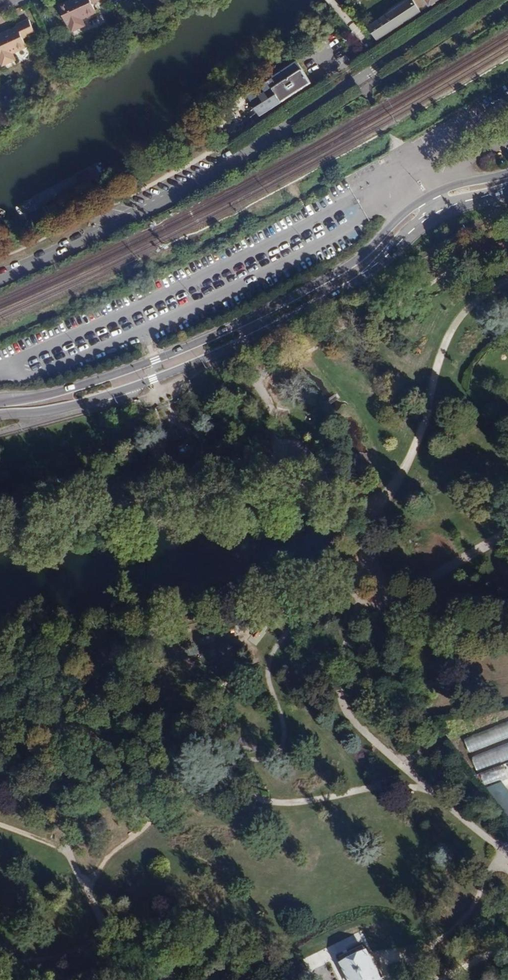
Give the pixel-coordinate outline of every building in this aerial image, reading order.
[(65,17),(70,27),(72,32),(87,26),(84,20),(97,15),(90,0),(58,0),(65,17)] [(369,26),(378,40),(423,11),(417,3),(415,0),(410,0),(369,26)] [(29,19),(17,25),(19,27),(10,31),(5,34),(0,36),(0,60),(2,64),(6,65),(13,61),(16,57),(14,53),(28,46),(24,39),(36,33),(29,19)] [(280,86),(254,102),(263,116),(312,83),(302,67),(298,70),(295,64),(274,77),(280,86)] [(470,752),(507,737),(507,721),(464,738),(470,752)] [(471,756),(477,772),(507,761),(507,742),(471,756)] [(481,773),(484,784),(507,776),(507,773),(506,766),(481,773)] [(501,780),(489,788),(507,815),(507,790),(501,780)] [(367,949),(342,962),(340,963),(348,979),(382,979),(367,949)]
